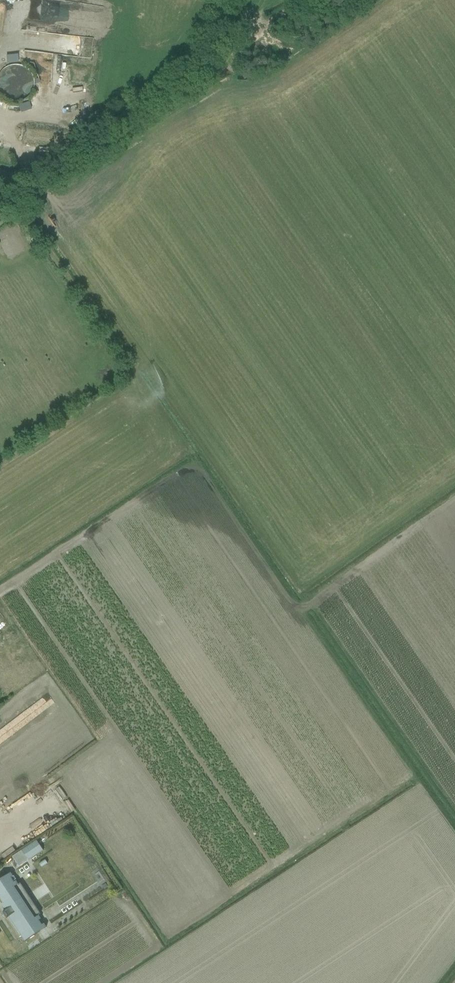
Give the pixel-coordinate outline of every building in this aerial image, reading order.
[(37,840),(12,857),(13,857),(22,851),(28,860),(43,850),(37,840)] [(0,880),(0,899),(3,903),(1,905),(25,941),(46,927),(44,923),(42,925),(39,920),(41,919),(39,915),(40,914),(33,904),(32,905),(31,904),(27,906),(22,898),(26,896),(25,895),(27,894),(20,883),(18,884),(11,873),(0,880)]
